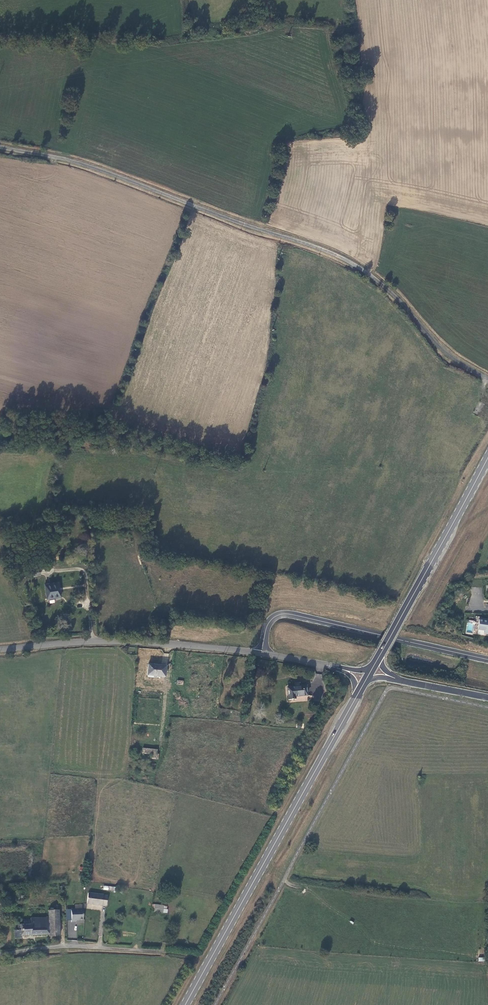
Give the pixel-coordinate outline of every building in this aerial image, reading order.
[(32,567),(27,568),(27,569),(29,577),(39,575),(38,567),(32,568),(32,567)] [(58,582),(44,584),(46,598),(60,596),(58,582)] [(478,620),(476,630),(484,631),(483,634),(487,635),(487,621),(478,620)] [(146,664),(145,675),(163,677),(164,666),(146,664)] [(303,692),(302,686),(284,688),(285,697),(291,697),(291,693),(303,692)] [(157,749),(141,748),(141,753),(151,754),(151,758),(156,758),(157,749)] [(105,897),(86,894),(84,905),(104,907),(105,897)] [(164,905),(155,904),(155,908),(154,912),(163,913),(164,906),(164,905)] [(73,921),(80,921),(80,910),(69,910),(69,922),(73,922),(73,921)] [(29,920),(17,921),(17,931),(13,931),(14,939),(20,939),(20,936),(48,935),(48,937),(57,937),(56,911),(46,912),(47,918),(29,919),(29,920)]
